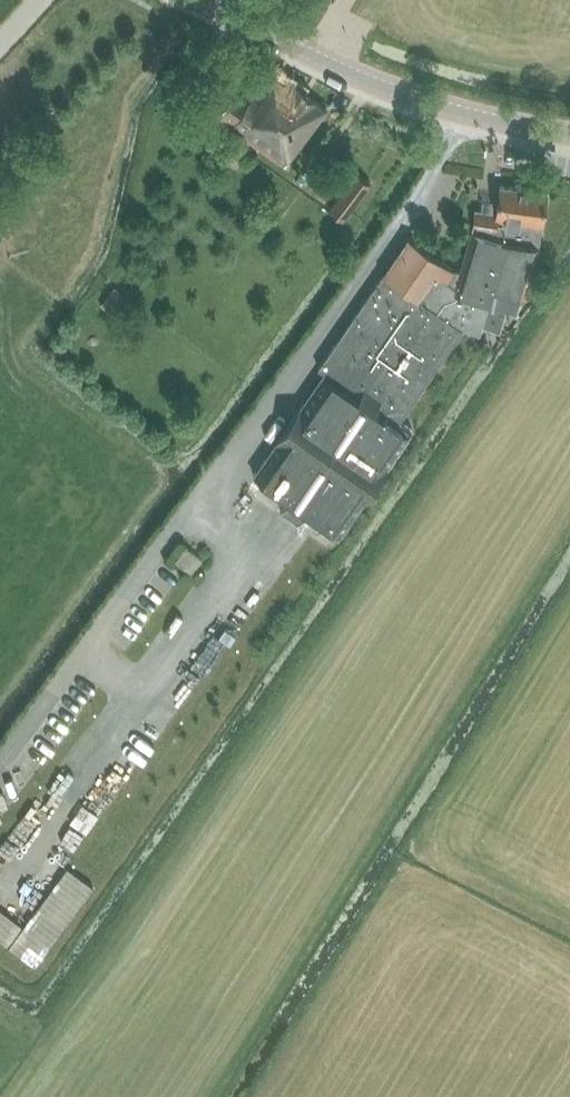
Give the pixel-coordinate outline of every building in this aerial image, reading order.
[(284,166),(327,110),(285,82),(282,86),(269,77),(247,105),(232,94),(215,117),(284,166)] [(330,210),(344,221),(371,183),(356,173),(330,210)] [(539,246),(541,227),(547,193),(500,186),(496,213),(474,209),(471,232),(456,270),(407,237),(382,274),(319,367),(325,372),(253,473),(287,499),(279,510),(297,522),(305,510),(338,534),(343,531),(410,434),(397,425),(463,328),(479,333),(493,289),(523,298),(539,246)] [(90,827),(102,815),(89,802),(77,815),(90,827)] [(69,870),(10,949),(36,968),(95,891),(69,870)] [(0,910),(0,941),(6,946),(21,926),(0,910)]
